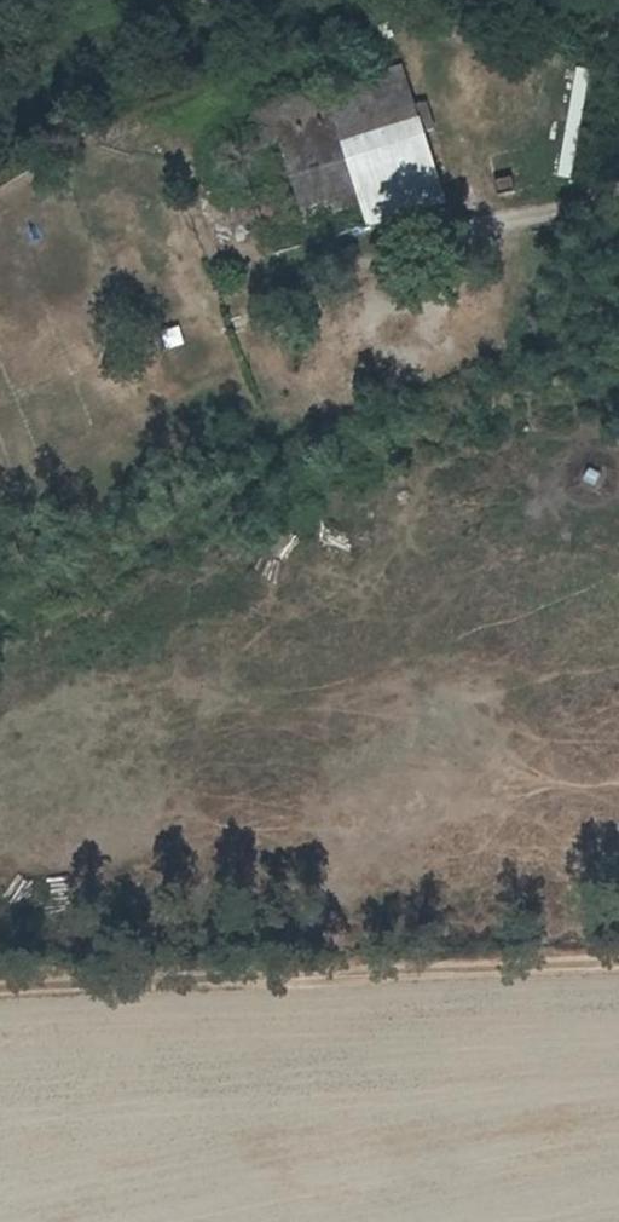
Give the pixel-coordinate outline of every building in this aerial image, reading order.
[(344,144),(421,120),(405,66),(327,89),(337,122),(344,144)] [(337,122),(327,89),(257,111),(267,144),(281,140),(337,122)] [(421,120),(344,144),(349,160),(362,205),(368,224),(446,200),(421,120)] [(349,160),(344,144),(337,122),(281,140),(292,177),(349,160)] [(349,160),(292,177),(306,222),(362,205),(349,160)]
